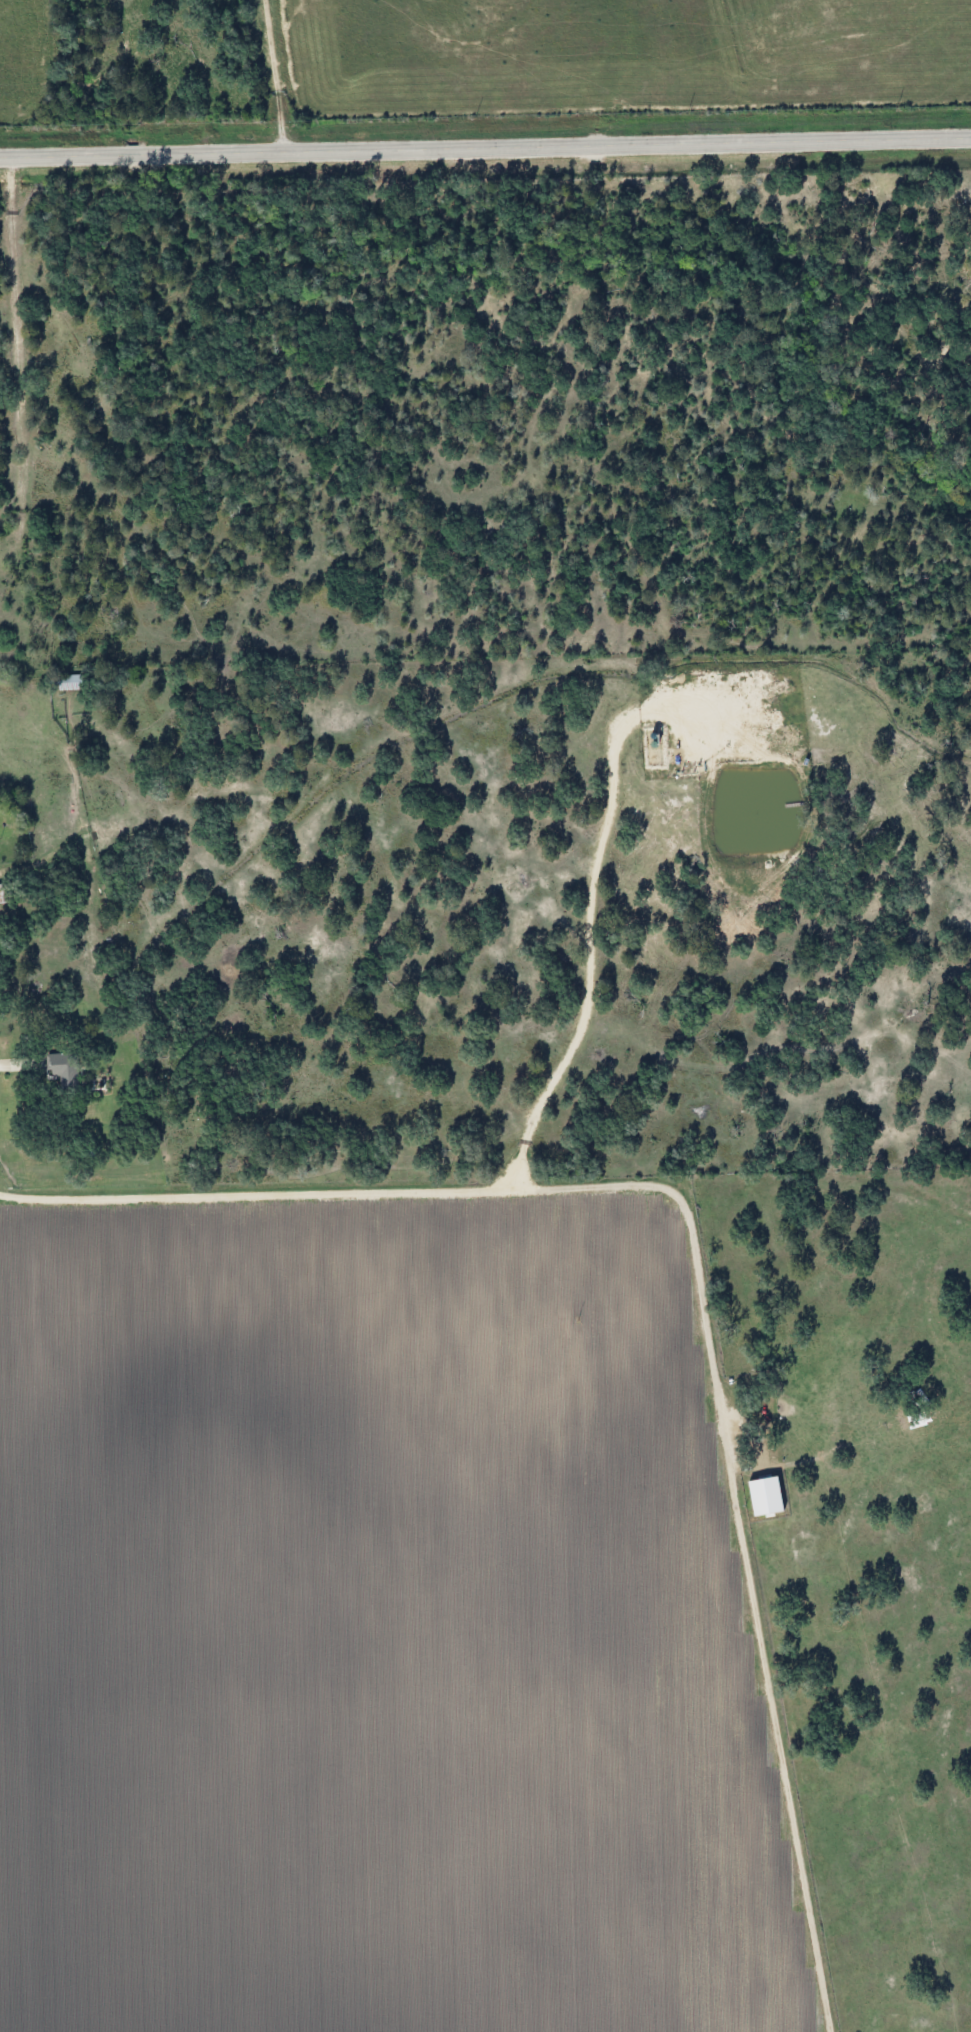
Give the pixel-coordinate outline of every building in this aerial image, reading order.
[(76,675),(46,675),(46,684),(53,684),(53,691),(76,691),(76,675)] [(42,1056),(43,1077),(56,1077),(56,1091),(74,1090),(73,1055),(42,1056)]
